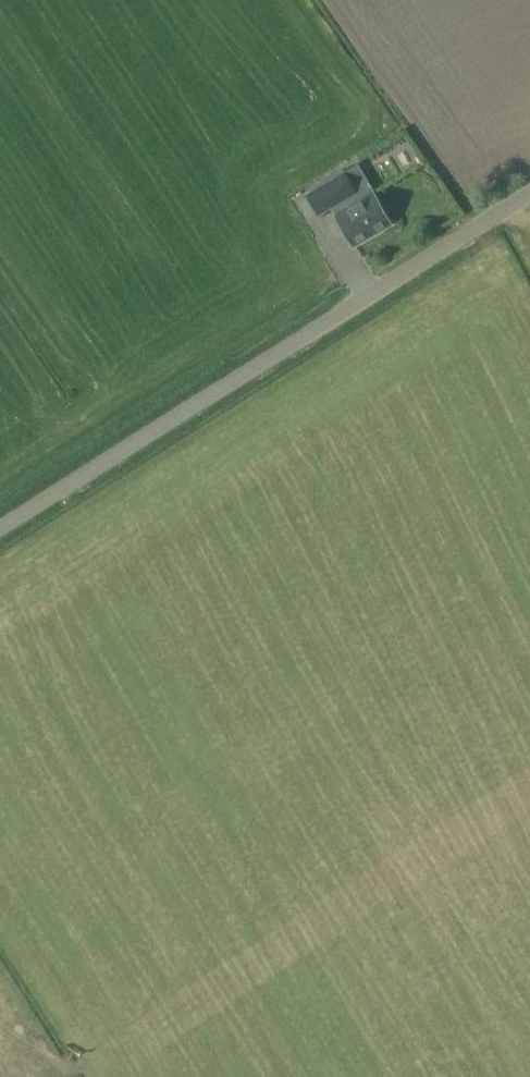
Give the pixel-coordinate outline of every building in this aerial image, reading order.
[(371,194),(358,202),(342,173),(303,195),(316,218),(332,209),(353,245),(389,224),(371,194)]
